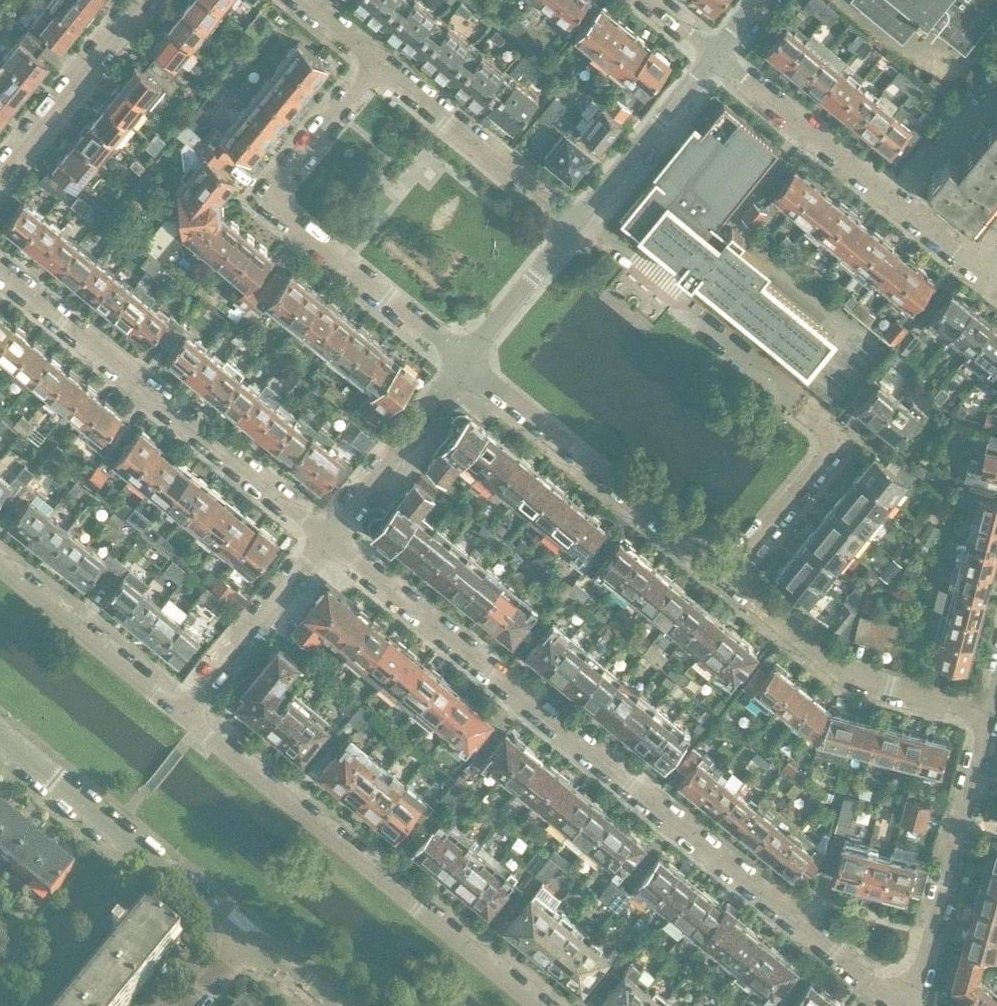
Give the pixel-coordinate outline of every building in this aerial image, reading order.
[(85,0),(50,0),(48,2),(78,26),(93,7),(85,0)] [(184,8),(207,27),(222,9),(223,9),(212,0),(190,0),(184,8)] [(223,9),(222,9),(226,13),(232,5),(228,2),(230,0),(212,0),(223,9)] [(383,21),(400,0),(357,0),(383,21)] [(420,0),(400,0),(383,21),(417,49),(440,20),(434,16),(436,13),(420,0)] [(578,26),(598,3),(595,0),(546,0),(578,26)] [(823,0),(808,0),(805,3),(823,17),(831,6),(823,0)] [(903,28),(916,12),(962,49),(996,6),(996,0),(868,0),(903,28)] [(472,9),(461,1),(456,7),(467,16),(472,9)] [(78,26),(48,2),(26,30),(44,45),(52,36),(62,44),(78,26)] [(610,12),(601,4),(575,36),(592,50),(616,20),(611,16),(610,12)] [(176,18),(169,26),(192,45),(207,27),(184,8),(182,6),(173,16),(176,18)] [(831,6),(823,17),(830,23),(839,12),(831,6)] [(514,8),(502,23),(510,29),(522,14),(514,8)] [(261,9),(246,28),(255,36),(261,29),(271,17),(261,9)] [(522,14),(510,29),(518,35),(530,20),(522,14)] [(470,40),(448,23),(446,25),(440,20),(417,49),(450,76),(473,48),(468,43),(470,40)] [(622,25),(616,20),(592,50),(609,64),(635,32),(626,25),(622,25)] [(159,51),(152,60),(173,77),(181,67),(177,64),(192,45),(169,26),(167,25),(158,35),(160,37),(153,46),(159,51)] [(767,49),(784,64),(805,39),(787,25),(767,49)] [(255,36),(246,28),(240,35),(250,43),(251,42),(255,36)] [(506,37),(495,28),(490,35),(501,44),(506,37)] [(255,36),(251,42),(260,49),(270,36),(261,29),(255,36)] [(44,45),(26,30),(3,58),(32,82),(48,62),(38,53),(44,45)] [(645,40),(635,32),(609,64),(626,78),(650,48),(645,44),(645,40)] [(851,44),(856,49),(864,39),(859,34),(851,44)] [(805,39),(784,64),(802,78),(823,54),(805,39)] [(864,39),(856,49),(863,54),(871,44),(864,39)] [(298,40),(273,71),(303,95),(316,79),(319,78),(324,72),(324,69),(328,64),(298,40)] [(259,50),(250,43),(245,48),(254,56),(259,50)] [(237,53),(228,45),(223,52),(232,59),(237,53)] [(670,60),(652,46),(650,48),(626,78),(644,92),(670,60)] [(254,56),(245,48),(240,55),(248,62),(254,56)] [(473,48),(450,76),(484,104),(507,76),(501,71),(503,68),(482,50),(479,53),(473,48)] [(823,54),(802,78),(820,93),(840,68),(823,54)] [(3,58),(0,61),(0,86),(17,100),(32,82),(3,58)] [(129,75),(122,83),(146,103),(145,103),(150,106),(165,87),(171,92),(179,82),(173,77),(152,60),(144,70),(135,63),(127,73),(129,75)] [(840,68),(820,93),(838,108),(858,83),(840,68)] [(886,92),(909,107),(925,82),(901,68),(886,92)] [(303,95),(273,71),(248,102),(277,126),(291,109),(294,109),(299,103),(299,99),(303,95)] [(934,75),(928,82),(947,98),(953,91),(934,75)] [(507,76),(484,104),(513,128),(539,97),(515,78),(513,80),(507,76)] [(114,94),(107,102),(131,121),(145,103),(146,103),(122,83),(120,82),(112,92),(114,94)] [(858,83),(838,108),(855,122),(876,97),(858,83)] [(0,86),(0,117),(2,119),(17,100),(0,86)] [(597,99),(603,104),(610,95),(604,90),(597,99)] [(558,112),(565,103),(555,95),(548,104),(558,112)] [(630,109),(613,95),(605,105),(622,119),(630,109)] [(876,97),(855,122),(873,136),(893,112),(876,97)] [(99,112),(92,120),(115,140),(131,121),(107,102),(105,100),(97,110),(99,112)] [(728,232),(716,222),(724,214),(779,147),(724,101),(701,130),(696,126),(694,129),(676,150),(621,217),(647,238),(679,264),(677,267),(692,279),(694,276),(808,369),(828,345),(825,342),(832,334),(761,276),(769,266),(741,242),(745,237),(732,226),(728,232)] [(269,140),(274,133),(274,130),(277,126),(248,102),(223,133),(213,125),(205,135),(227,153),(226,154),(234,160),(243,149),(252,157),(266,140),(269,140)] [(601,145),(622,119),(605,105),(603,104),(602,106),(599,103),(588,116),(591,119),(582,130),(601,145)] [(548,104),(540,114),(550,122),(558,112),(548,104)] [(553,119),(569,133),(576,124),(560,111),(553,119)] [(893,112),(873,136),(891,151),(911,127),(893,112)] [(958,165),(949,157),(928,183),(972,219),(996,188),(996,117),(958,165)] [(84,131),(77,139),(100,158),(115,140),(92,120),(90,119),(81,129),(84,131)] [(219,164),(226,154),(227,153),(205,135),(204,136),(187,122),(179,132),(188,139),(182,145),(184,167),(191,172),(175,191),(177,209),(223,205),(223,199),(219,196),(226,188),(229,188),(234,182),(234,178),(235,177),(219,164)] [(545,154),(572,176),(577,170),(581,169),(586,163),(586,159),(591,153),(564,130),(545,154)] [(156,133),(152,138),(161,146),(165,140),(156,133)] [(59,156),(51,166),(76,187),(100,158),(77,139),(75,137),(66,147),(69,149),(61,158),(59,156)] [(161,146),(152,138),(146,145),(155,153),(161,146)] [(145,165),(136,157),(131,164),(140,171),(145,165)] [(779,203),(789,211),(815,179),(806,172),(802,172),(796,168),(770,199),(777,205),(779,203)] [(69,187),(48,170),(40,180),(60,197),(69,187)] [(149,170),(139,184),(148,191),(158,177),(149,170)] [(815,179),(789,211),(807,225),(831,196),(825,192),(825,187),(815,179)] [(71,204),(76,207),(83,198),(79,194),(71,204)] [(836,200),(831,196),(807,225),(823,239),(849,207),(840,200),(836,200)] [(91,204),(83,198),(76,207),(84,214),(91,204)] [(14,233),(22,239),(42,214),(24,200),(2,227),(12,235),(14,233)] [(742,216),(744,218),(754,226),(767,210),(754,200),(742,216)] [(216,258),(240,229),(239,227),(238,224),(232,219),(228,219),(221,213),(224,209),(223,205),(177,209),(178,227),(167,241),(160,234),(149,247),(164,260),(185,233),(216,258)] [(849,207),(823,239),(840,253),(864,224),(860,220),(859,215),(849,207)] [(22,239),(20,241),(30,250),(32,247),(38,253),(59,228),(42,214),(22,239)] [(853,272),(858,267),(883,235),(874,228),(870,228),(864,224),(840,253),(847,258),(842,263),(853,272)] [(106,234),(112,239),(119,230),(113,225),(106,234)] [(59,228),(38,253),(37,255),(48,264),(50,262),(57,268),(58,268),(78,244),(59,228)] [(244,232),(240,229),(216,258),(247,283),(234,298),(245,307),(250,301),(265,283),(255,275),(272,254),(267,250),(266,247),(260,242),(257,242),(254,240),(254,236),(248,232),(244,232)] [(119,230),(112,239),(118,244),(126,235),(119,230)] [(780,242),(788,248),(794,241),(786,234),(780,242)] [(883,235),(858,267),(874,281),(898,251),(894,248),(893,243),(883,235)] [(802,247),(794,241),(788,248),(795,254),(802,247)] [(58,268),(57,268),(55,270),(66,279),(67,277),(75,283),(96,258),(78,244),(58,268)] [(904,256),(898,251),(874,281),(891,295),(917,263),(908,256),(904,256)] [(141,263),(147,268),(155,259),(149,254),(141,263)] [(96,258),(75,283),(73,285),(83,293),(85,291),(93,297),(113,273),(96,258)] [(155,259),(147,268),(157,276),(164,266),(155,259)] [(814,270),(821,276),(828,268),(820,262),(814,270)] [(917,263),(891,295),(902,303),(900,306),(907,312),(933,280),(928,275),(927,271),(917,263)] [(836,275),(828,268),(821,276),(829,282),(836,275)] [(274,272),(265,283),(250,301),(262,310),(269,301),(299,326),(324,296),(307,283),(307,279),(300,274),(297,275),(292,271),(285,280),(274,272)] [(93,297),(91,299),(101,308),(103,306),(110,312),(111,312),(131,287),(113,273),(93,297)] [(131,287),(111,312),(110,312),(109,314),(119,322),(121,320),(128,326),(129,326),(149,302),(131,287)] [(952,332),(972,307),(952,291),(928,320),(948,337),(952,332)] [(853,307),(859,299),(852,293),(845,301),(853,307)] [(328,300),(324,296),(299,326),(330,350),(354,321),(338,308),(337,304),(331,299),(328,300)] [(867,306),(859,299),(853,307),(861,313),(867,306)] [(129,326),(128,326),(126,328),(137,337),(138,335),(147,342),(154,334),(163,342),(180,321),(170,313),(167,317),(149,302),(129,326)] [(968,353),(992,324),(972,307),(952,332),(948,337),(968,353)] [(15,325),(7,319),(8,317),(0,311),(0,343),(15,325)] [(245,311),(237,320),(247,328),(254,319),(245,311)] [(895,342),(908,325),(897,317),(885,333),(895,342)] [(180,321),(163,342),(172,349),(164,359),(174,368),(176,365),(183,371),(204,347),(187,333),(190,329),(180,321)] [(358,325),(354,321),(330,350),(361,375),(385,346),(368,333),(368,329),(362,324),(358,325)] [(15,325),(0,343),(0,354),(12,365),(33,340),(24,333),(26,332),(16,324),(15,325)] [(908,325),(895,342),(905,350),(919,333),(908,324),(908,325)] [(996,359),(996,328),(992,324),(968,353),(988,370),(992,365),(996,359)] [(232,337),(238,342),(245,333),(240,328),(232,337)] [(245,333),(238,342),(245,348),(252,339),(245,333)] [(34,338),(33,340),(12,365),(30,379),(50,354),(42,348),(44,346),(34,338)] [(283,345),(277,353),(286,360),(292,353),(283,345)] [(389,349),(385,346),(361,375),(376,388),(361,406),(377,419),(417,370),(392,349),(389,349)] [(204,347),(183,371),(182,374),(192,382),(194,380),(201,386),(222,361),(204,347)] [(52,353),(50,354),(30,379),(48,394),(68,369),(60,362),(61,361),(52,353)] [(219,401),(240,376),(244,370),(226,356),(222,361),(201,386),(199,388),(210,397),(211,394),(219,401)] [(268,366),(273,371),(281,362),(275,357),(268,366)] [(992,365),(988,370),(996,377),(996,359),(992,365)] [(281,362),(273,371),(280,377),(288,368),(281,362)] [(69,367),(68,369),(48,394),(66,408),(86,383),(78,377),(79,375),(69,367)] [(865,416),(876,425),(899,397),(879,381),(871,374),(853,396),(861,403),(858,407),(867,414),(865,416)] [(237,415),(258,391),(262,386),(255,380),(251,385),(240,376),(219,401),(217,403),(227,411),(229,409),(237,415)] [(338,403),(346,393),(332,381),(324,391),(338,403)] [(87,382),(86,383),(66,408),(84,423),(104,398),(96,391),(97,390),(87,382)] [(303,395),(309,400),(317,391),(311,386),(303,395)] [(258,391),(237,415),(235,417),(245,426),(247,424),(255,430),(275,405),(258,391)] [(317,391),(309,400),(316,406),(323,397),(317,391)] [(130,425),(120,417),(123,414),(113,406),(115,404),(105,397),(104,398),(84,423),(78,431),(106,454),(112,446),(130,425)] [(924,417),(899,397),(876,425),(886,433),(888,431),(897,439),(910,423),(915,427),(924,417)] [(273,445),(293,420),(297,415),(280,401),(276,406),(275,405),(255,430),(253,432),(263,440),(265,438),(272,444),(273,445)] [(954,413),(961,415),(967,408),(961,403),(953,412),(954,413)] [(341,411),(335,406),(327,415),(333,420),(341,411)] [(460,461),(488,428),(463,407),(456,408),(449,416),(450,423),(457,429),(428,464),(434,469),(429,475),(441,485),(457,497),(462,490),(447,478),(460,461)] [(984,422),(996,425),(996,414),(987,411),(984,422)] [(22,413),(15,423),(21,428),(28,418),(22,413)] [(2,418),(0,420),(0,432),(1,432),(8,423),(2,418)] [(28,418),(21,428),(27,433),(35,424),(28,418)] [(273,445),(272,444),(271,447),(281,455),(283,453),(291,459),(290,459),(291,460),(311,435),(293,420),(273,445)] [(115,460),(133,475),(157,445),(158,443),(141,428),(115,460)] [(488,428),(460,461),(477,475),(503,444),(496,438),(496,434),(488,428)] [(306,475),(330,446),(313,432),(311,435),(291,460),(290,459),(289,461),(306,475)] [(57,443),(50,452),(56,457),(64,448),(57,443)] [(508,448),(503,444),(477,475),(494,489),(521,455),(512,448),(508,448)] [(162,449),(157,445),(133,475),(149,488),(173,458),(172,457),(172,453),(166,448),(162,449)] [(972,480),(987,484),(990,472),(996,474),(996,448),(987,445),(983,460),(970,457),(965,478),(972,480)] [(353,464),(345,458),(330,446),(306,475),(321,488),(330,476),(338,482),(353,464)] [(904,464),(897,473),(875,454),(860,471),(892,497),(901,487),(906,491),(911,485),(918,476),(904,464)] [(530,462),(521,455),(494,489),(511,503),(537,472),(530,466),(530,462)] [(175,459),(173,458),(149,488),(167,502),(191,473),(185,468),(185,464),(179,459),(175,459)] [(84,480),(94,488),(108,471),(98,463),(84,480)] [(853,485),(848,491),(878,515),(892,497),(860,471),(853,480),(853,485)] [(542,476),(537,472),(511,503),(528,517),(556,483),(546,475),(542,476)] [(1,495),(11,502),(27,483),(16,474),(11,481),(0,473),(0,496),(1,495)] [(196,476),(191,473),(167,502),(184,516),(208,486),(206,485),(206,481),(200,476),(196,476)] [(366,525),(392,545),(419,512),(433,494),(415,479),(387,515),(380,509),(373,509),(366,518),(366,525)] [(992,497),(995,486),(987,484),(972,480),(968,492),(972,493),(966,515),(974,517),(996,524),(996,499),(992,497)] [(27,483),(11,502),(20,510),(10,522),(18,528),(16,530),(26,538),(27,536),(48,511),(31,498),(37,491),(27,483)] [(556,483),(528,517),(545,530),(571,499),(564,494),(564,490),(556,483)] [(208,487),(208,486),(184,516),(200,530),(225,500),(219,496),(219,492),(212,487),(208,487)] [(840,497),(832,506),(864,532),(878,515),(848,491),(844,496),(840,497)] [(576,504),(571,499),(545,530),(563,545),(590,511),(580,503),(576,504)] [(127,515),(133,508),(123,500),(118,507),(122,511),(127,515)] [(229,504),(225,500),(200,530),(218,544),(242,514),(240,513),(240,509),(233,504),(229,504)] [(479,506),(472,500),(467,505),(474,512),(479,506)] [(480,505),(479,506),(474,512),(483,519),(489,512),(480,505)] [(825,519),(820,525),(850,549),(864,532),(832,506),(825,515),(825,519)] [(123,517),(114,510),(108,518),(116,525),(123,517)] [(48,511),(27,536),(37,544),(35,546),(44,553),(46,551),(46,552),(67,527),(48,511)] [(598,518),(590,511),(563,545),(580,558),(605,527),(599,522),(598,518)] [(419,512),(392,545),(400,552),(404,552),(411,557),(436,526),(419,512)] [(242,515),(242,514),(218,544),(234,557),(258,528),(258,527),(253,523),(253,519),(246,514),(242,515)] [(974,517),(968,542),(996,549),(996,524),(974,517)] [(507,527),(498,520),(492,526),(502,534),(507,527)] [(933,532),(936,525),(930,522),(925,530),(933,532)] [(485,535),(490,529),(483,524),(478,529),(485,535)] [(260,561),(272,546),(277,539),(260,525),(258,527),(258,528),(234,557),(252,571),(260,561)] [(812,531),(805,539),(837,565),(850,549),(820,525),(816,530),(812,531)] [(436,526),(411,557),(416,561),(416,565),(425,573),(452,539),(436,526)] [(67,527),(46,552),(55,559),(54,561),(63,568),(65,567),(85,542),(67,527)] [(497,535),(490,529),(485,535),(492,540),(497,535)] [(933,532),(925,530),(921,539),(927,542),(933,532)] [(178,557),(183,551),(166,537),(161,543),(178,557)] [(452,539),(425,573),(434,580),(438,579),(444,585),(470,554),(452,539)] [(798,553),(793,559),(822,583),(837,565),(805,539),(797,549),(798,553)] [(620,540),(595,571),(612,585),(639,551),(631,544),(626,545),(620,540)] [(85,542),(65,567),(74,574),(72,576),(81,584),(83,582),(85,583),(95,571),(104,579),(120,559),(110,551),(104,558),(85,542)] [(968,542),(962,564),(992,572),(996,555),(996,549),(968,542)] [(277,550),(272,546),(260,561),(265,565),(277,550)] [(193,556),(184,549),(183,551),(178,557),(186,564),(193,556)] [(523,557),(516,551),(507,563),(514,568),(523,557)] [(648,559),(639,551),(612,585),(630,599),(655,568),(649,563),(648,559)] [(470,554),(444,585),(450,589),(450,593),(460,601),(487,567),(470,554)] [(534,556),(530,560),(541,569),(549,558),(545,555),(534,556)] [(894,557),(880,572),(888,579),(902,563),(894,557)] [(120,559),(104,579),(113,586),(104,598),(112,605),(110,607),(120,615),(121,613),(142,588),(125,574),(130,567),(120,559)] [(826,586),(822,583),(793,559),(788,564),(784,565),(776,574),(808,600),(817,589),(821,592),(826,586)] [(902,574),(915,579),(919,567),(907,563),(902,574)] [(992,572),(962,564),(955,588),(986,596),(992,572)] [(487,567),(460,601),(468,608),(472,607),(478,612),(504,581),(487,567)] [(660,573),(655,568),(630,599),(646,613),(673,580),(665,572),(660,573)] [(237,589),(220,575),(212,585),(229,599),(240,609),(249,598),(237,589)] [(682,587),(673,580),(646,613),(664,627),(689,596),(683,591),(682,587)] [(326,627),(350,647),(373,619),(361,608),(356,608),(342,596),(344,594),(328,581),(314,598),(317,600),(288,635),(306,650),(311,643),(312,644),(326,627)] [(504,581),(478,612),(484,617),(484,621),(494,629),(521,596),(504,581)] [(858,583),(843,600),(846,602),(855,610),(862,586),(858,583)] [(560,599),(567,590),(560,584),(551,595),(558,601),(560,599)] [(226,602),(207,586),(199,596),(218,612),(226,602)] [(142,588),(121,613),(131,621),(129,622),(138,630),(140,628),(160,604),(142,588)] [(986,596),(955,588),(949,611),(980,619),(986,596)] [(568,605),(574,596),(567,590),(560,599),(568,605)] [(521,596),(494,629),(502,636),(507,635),(513,640),(538,609),(521,596)] [(694,601),(689,596),(664,627),(680,641),(708,608),(699,600),(694,601)] [(867,640),(873,616),(866,615),(868,608),(870,609),(873,602),(865,600),(861,613),(855,637),(867,640)] [(841,629),(856,610),(855,610),(846,602),(831,621),(841,629)] [(160,604),(140,628),(149,636),(148,638),(157,645),(158,643),(159,644),(179,619),(160,604)] [(600,604),(594,612),(604,621),(610,614),(605,610),(606,609),(600,604)] [(716,615),(708,608),(680,641),(698,655),(723,624),(717,619),(716,615)] [(980,619),(949,611),(943,635),(973,643),(980,619)] [(624,622),(616,616),(609,624),(618,631),(624,622)] [(885,620),(873,616),(867,640),(879,644),(885,620)] [(179,619),(159,644),(168,651),(166,653),(175,660),(177,658),(179,660),(199,635),(179,619)] [(373,619),(350,647),(346,652),(364,666),(389,635),(383,630),(382,626),(373,619)] [(897,623),(885,620),(879,644),(891,647),(897,623)] [(606,626),(600,621),(592,630),(598,635),(606,626)] [(528,653),(533,657),(534,658),(535,662),(543,669),(570,636),(553,622),(528,653)] [(728,628),(723,624),(698,655),(714,669),(742,636),(733,628),(728,628)] [(973,643),(943,635),(941,634),(935,659),(967,667),(973,643)] [(389,635),(364,666),(381,680),(408,647),(399,639),(394,640),(389,635)] [(570,636),(543,669),(552,676),(557,676),(562,681),(588,650),(570,636)] [(750,643),(742,636),(714,669),(731,683),(757,652),(751,647),(750,643)] [(635,644),(644,651),(648,646),(639,639),(635,644)] [(649,645),(648,646),(644,651),(655,660),(661,653),(654,648),(653,648),(649,645)] [(271,656),(252,680),(275,698),(282,689),(279,686),(298,662),(279,647),(277,648),(274,648),(270,653),(271,656)] [(408,647),(381,680),(398,694),(423,663),(417,658),(416,654),(408,647)] [(328,670),(339,657),(328,648),(317,661),(328,670)] [(641,654),(635,649),(632,653),(638,658),(639,658),(641,654)] [(588,650),(562,681),(568,685),(569,690),(577,697),(605,664),(588,650)] [(650,661),(641,654),(639,658),(647,664),(650,661)] [(428,667),(423,663),(398,694),(415,708),(442,675),(433,667),(428,667)] [(605,664),(577,697),(586,704),(591,704),(597,709),(622,678),(605,664)] [(769,711),(776,703),(795,680),(775,664),(768,673),(759,666),(743,684),(752,691),(750,695),(769,711)] [(670,672),(677,678),(682,672),(675,666),(670,672)] [(442,675),(415,708),(432,722),(457,691),(451,686),(450,681),(442,675)] [(663,679),(672,687),(676,682),(667,675),(663,679)] [(677,679),(685,685),(688,681),(681,675),(677,679)] [(622,678),(597,709),(602,713),(603,718),(612,725),(639,692),(622,678)] [(275,698),(252,680),(244,688),(248,691),(238,704),(252,716),(252,720),(260,726),(264,726),(265,726),(282,704),(275,698)] [(813,695),(795,680),(776,703),(794,718),(813,695)] [(684,689),(676,682),(672,687),(680,694),(684,689)] [(708,692),(701,686),(695,693),(702,699),(708,692)] [(282,704),(265,726),(271,731),(271,735),(279,741),(283,741),(284,742),(313,706),(294,690),(282,704)] [(457,691),(432,722),(449,736),(476,703),(467,695),(462,695),(457,691)] [(639,692),(612,725),(620,732),(625,732),(631,737),(656,706),(639,692)] [(352,715),(363,702),(352,693),(341,706),(352,715)] [(832,710),(813,695),(794,718),(818,737),(832,710)] [(717,711),(725,701),(720,698),(712,708),(717,711)] [(363,702),(352,715),(350,718),(360,726),(373,710),(363,702)] [(481,731),(491,719),(485,714),(485,709),(476,703),(449,736),(466,750),(481,731)] [(313,706),(284,742),(302,756),(331,721),(313,706)] [(656,706),(631,737),(636,741),(637,746),(646,753),(673,720),(656,706)] [(701,718),(707,723),(714,714),(709,709),(701,718)] [(855,716),(832,710),(818,737),(847,745),(855,716)] [(878,722),(855,716),(847,745),(870,752),(878,722)] [(673,720),(646,753),(655,760),(659,760),(665,765),(690,734),(673,720)] [(901,729),(878,722),(870,752),(893,758),(901,729)] [(924,735),(901,729),(893,758),(916,764),(924,735)] [(467,765),(489,738),(481,731),(466,750),(459,758),(467,765)] [(499,777),(526,743),(517,736),(513,737),(507,731),(496,744),(481,762),(499,777)] [(341,746),(322,769),(329,774),(327,777),(340,787),(369,752),(348,735),(340,745),(341,746)] [(948,741),(924,735),(916,764),(940,770),(948,741)] [(474,771),(481,762),(496,744),(489,738),(467,765),(460,773),(465,778),(472,770),(474,771)] [(761,738),(757,744),(767,752),(771,746),(761,738)] [(526,743),(499,777),(516,791),(541,760),(535,755),(535,751),(526,743)] [(720,772),(724,767),(705,751),(703,754),(693,746),(678,764),(687,772),(680,781),(700,797),(720,772)] [(764,756),(757,750),(752,756),(759,762),(764,756)] [(369,752),(340,787),(341,788),(340,792),(347,797),(351,796),(358,803),(388,767),(369,752)] [(771,762),(764,756),(759,762),(766,767),(771,762)] [(547,764),(541,760),(516,791),(533,805),(560,772),(551,764),(547,764)] [(783,765),(797,777),(801,771),(788,760),(783,765)] [(388,767),(358,803),(366,808),(365,812),(372,818),(376,817),(377,818),(406,782),(388,767)] [(431,788),(442,796),(456,779),(445,770),(431,788)] [(801,771),(797,777),(804,782),(809,776),(801,771)] [(560,772),(533,805),(550,818),(575,788),(569,783),(569,778),(560,772)] [(720,772),(700,797),(718,813),(739,788),(720,772)] [(844,789),(846,782),(847,777),(839,775),(837,780),(835,787),(844,789)] [(456,779),(442,796),(451,804),(466,786),(456,779)] [(792,797),(801,786),(793,780),(785,791),(792,797)] [(406,782),(377,818),(389,827),(391,825),(398,831),(425,797),(406,782)] [(860,786),(858,794),(868,796),(870,789),(860,786)] [(581,792),(575,788),(550,818),(567,832),(594,799),(585,792),(581,792)] [(739,788),(718,813),(737,828),(757,803),(739,788)] [(884,790),(881,800),(891,803),(894,792),(884,790)] [(755,843),(775,818),(781,810),(775,805),(777,803),(764,794),(757,803),(737,828),(755,843)] [(844,795),(838,819),(850,822),(856,798),(844,795)] [(907,797),(903,811),(927,817),(931,804),(907,797)] [(594,799),(567,832),(584,846),(609,816),(603,811),(603,806),(594,799)] [(0,806),(0,840),(16,820),(0,806)] [(927,817),(903,811),(900,821),(925,828),(927,817)] [(414,848),(433,864),(462,828),(443,812),(414,848)] [(609,816),(584,846),(601,860),(628,827),(619,819),(615,820),(609,816)] [(775,818),(755,843),(774,858),(794,833),(775,818)] [(16,820),(0,840),(0,855),(12,865),(36,836),(16,820)] [(628,827),(601,860),(619,874),(644,843),(638,838),(637,834),(628,827)] [(462,828),(433,864),(434,864),(434,868),(440,873),(445,873),(452,879),(477,848),(471,842),(474,838),(462,828)] [(809,872),(825,853),(815,845),(817,843),(798,828),(794,833),(774,858),(793,874),(800,864),(809,872)] [(532,840),(532,841),(539,847),(545,840),(537,834),(532,840)] [(56,852),(36,836),(12,865),(32,881),(56,852)] [(834,877),(859,884),(870,845),(844,838),(834,877)] [(987,861),(996,864),(996,840),(993,839),(991,841),(990,845),(991,847),(987,861)] [(878,848),(870,845),(859,884),(882,890),(891,856),(890,856),(877,853),(878,848)] [(525,864),(536,873),(550,855),(539,847),(525,864)] [(477,848),(452,879),(459,884),(459,889),(465,894),(470,893),(471,894),(500,859),(487,848),(483,853),(477,848)] [(908,890),(915,863),(916,858),(892,851),(890,856),(891,856),(882,890),(906,897),(908,890)] [(75,868),(56,852),(32,881),(51,897),(75,868)] [(550,855),(536,873),(545,881),(560,863),(550,855)] [(634,887),(651,901),(678,868),(669,861),(665,861),(659,856),(634,887)] [(921,893),(929,861),(917,857),(916,858),(915,863),(908,890),(921,893)] [(500,859),(471,894),(483,904),(486,900),(492,906),(518,874),(500,859)] [(987,861),(987,862),(984,864),(983,871),(984,873),(982,882),(996,886),(996,864),(987,861)] [(678,868),(651,901),(668,915),(693,884),(688,880),(687,875),(678,868)] [(600,895),(609,902),(623,885),(614,878),(600,895)] [(982,882),(981,884),(979,885),(977,892),(978,895),(976,903),(996,909),(996,886),(982,882)] [(699,889),(693,884),(668,915),(685,929),(713,896),(704,888),(699,889)] [(623,885),(609,902),(618,910),(632,892),(623,885)] [(525,939),(527,941),(552,910),(555,906),(536,890),(507,925),(516,932),(516,935),(521,940),(525,939)] [(713,896),(685,929),(702,943),(731,908),(726,904),(723,908),(722,907),(721,903),(713,896)] [(976,903),(975,905),(973,906),(971,913),(972,916),(970,925),(996,932),(996,909),(976,903)] [(731,908),(702,943),(719,957),(746,923),(738,916),(733,917),(732,916),(735,911),(731,908)] [(552,910),(527,941),(534,947),(534,951),(540,955),(543,955),(545,956),(574,921),(563,913),(560,916),(552,910)] [(98,976),(73,1005),(127,1005),(156,971),(162,976),(170,966),(164,961),(182,939),(149,913),(131,936),(119,927),(121,925),(112,919),(104,929),(112,935),(114,934),(125,943),(98,976)] [(574,921),(545,956),(546,957),(546,960),(552,965),(555,964),(563,971),(589,940),(588,939),(581,934),(584,930),(574,921)] [(746,923),(719,957),(736,971),(762,940),(756,935),(755,931),(746,923)] [(970,925),(969,926),(967,928),(965,935),(966,937),(964,946),(986,952),(996,955),(996,932),(970,925)] [(596,970),(608,955),(600,948),(603,945),(591,935),(588,939),(589,940),(563,971),(565,972),(565,975),(570,980),(574,980),(582,986),(596,970)] [(767,945),(762,940),(736,971),(753,985),(780,951),(772,944),(767,945)] [(615,946),(608,955),(596,970),(605,978),(613,969),(625,953),(615,946)] [(986,952),(964,946),(964,947),(961,949),(959,956),(961,959),(955,978),(953,980),(952,983),(963,993),(968,997),(983,978),(979,975),(986,952)] [(780,951),(753,985),(771,999),(796,968),(790,963),(790,959),(780,951)] [(646,986),(649,982),(638,973),(642,969),(633,962),(622,976),(614,985),(601,1001),(606,1005),(630,1005),(646,986)] [(622,976),(613,969),(605,978),(614,985),(622,976)] [(963,993),(959,998),(963,1002),(960,1005),(990,1005),(996,997),(996,989),(983,978),(968,997),(963,993)] [(830,993),(822,985),(817,986),(811,981),(790,1005),(819,1005),(830,993)] [(630,1005),(660,1005),(667,997),(656,988),(653,992),(646,986),(630,1005)] [(819,1005),(842,1005),(840,1004),(839,1000),(830,993),(819,1005)] [(660,1005),(678,1005),(667,997),(660,1005)]
